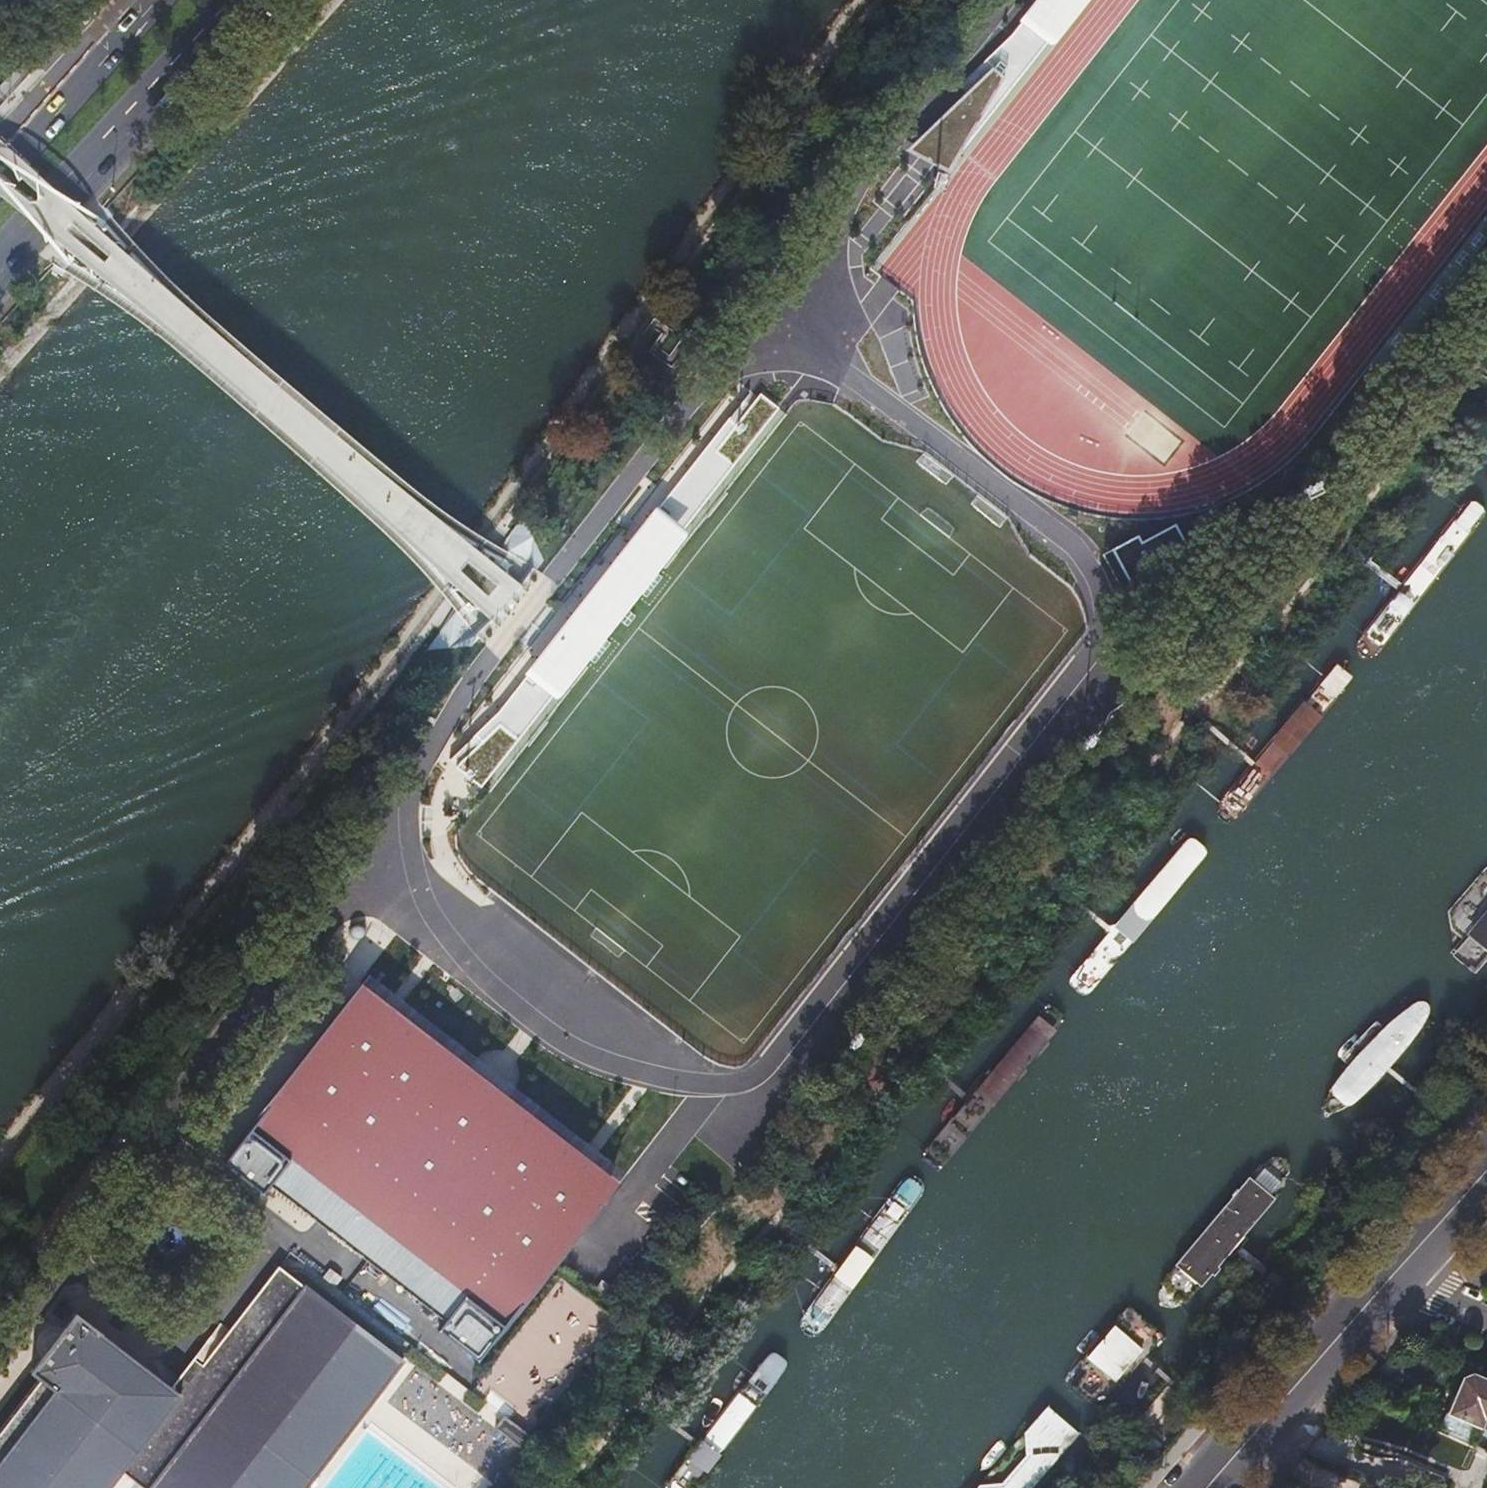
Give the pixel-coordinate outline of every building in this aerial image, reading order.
[(949,166),(1057,29),(1080,0),(1036,0),(992,57),(996,61),(992,67),(990,66),(966,89),(922,145),(949,166)] [(598,595),(488,734),(513,753),(622,613),(731,474),(707,455),(667,507),(598,595)] [(1486,970),(1486,868),(1450,910),(1454,930),(1463,941),(1459,948),(1486,970)] [(364,924),(361,923),(359,922),(356,922),(354,924),(352,925),(351,928),(350,930),(351,933),(352,935),(354,936),(356,937),(358,937),(361,937),(363,936),(365,934),(366,932),(366,929),(365,927),(364,924)] [(364,980),(223,1166),(265,1199),(272,1189),(499,1357),(504,1361),(566,1277),(630,1190),(364,980)] [(1157,1289),(1157,1306),(1167,1313),(1183,1309),(1286,1180),(1287,1173),(1285,1167),(1277,1163),(1265,1161),(1169,1269),(1157,1289)] [(122,1472),(143,1487),(304,1487),(401,1361),(279,1266),(230,1329),(221,1323),(171,1387),(78,1312),(41,1359),(31,1371),(40,1378),(54,1389),(0,1459),(0,1487),(109,1487),(122,1472)] [(1120,1316),(1068,1375),(1111,1412),(1171,1347),(1168,1336),(1157,1331),(1145,1330),(1140,1332),(1139,1322),(1129,1317),(1120,1316)] [(1439,1430),(1470,1443),(1478,1424),(1486,1428),(1486,1379),(1479,1376),(1465,1370),(1453,1399),(1439,1430)] [(54,1389),(40,1378),(0,1429),(0,1459),(54,1389)] [(979,1487),(1039,1487),(1092,1429),(1057,1399),(979,1487)]
